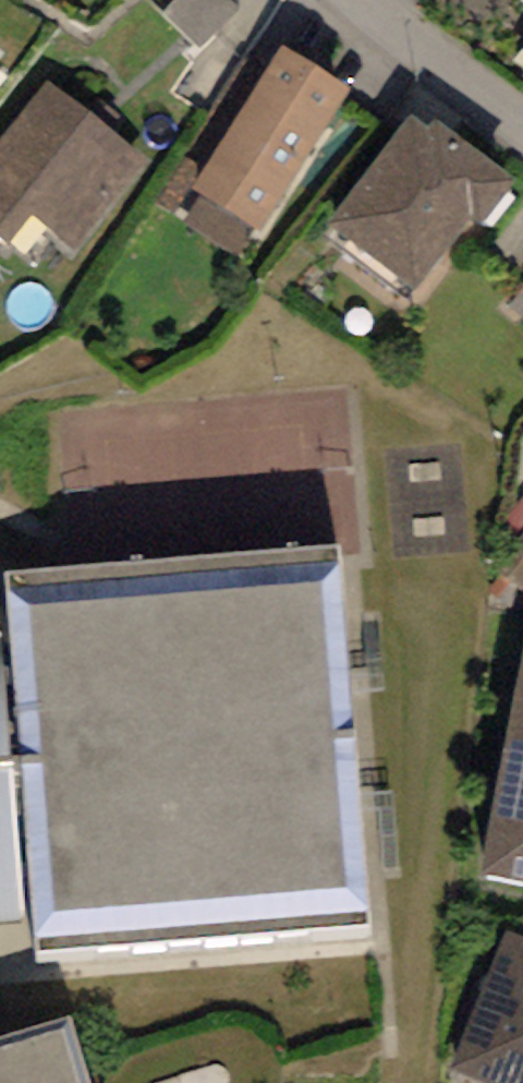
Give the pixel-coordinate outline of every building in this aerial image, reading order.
[(243,16),(225,0),(196,0),(175,25),(209,55),(243,16)] [(260,227),(352,88),(283,43),(193,189),(202,192),(255,225),(260,227)] [(45,83),(0,141),(0,236),(9,243),(28,217),(74,253),(146,161),(45,83)] [(413,116),(326,221),(411,291),(471,217),(480,225),(516,182),(440,119),(431,130),(413,116)] [(237,254),(255,225),(202,192),(184,221),(237,254)] [(512,303),(522,311),(522,289),(512,303)] [(522,603),(522,493),(506,482),(487,513),(501,522),(483,552),(505,564),(492,585),(522,603)] [(10,930),(12,980),(365,948),(349,575),(61,592),(0,593),(0,790),(10,930)] [(480,875),(522,883),(522,645),(480,875)] [(10,930),(0,790),(0,931),(10,930)] [(507,931),(451,1067),(490,1082),(522,1082),(522,938),(507,931)] [(50,1046),(0,1060),(0,1082),(62,1082),(50,1046)]
